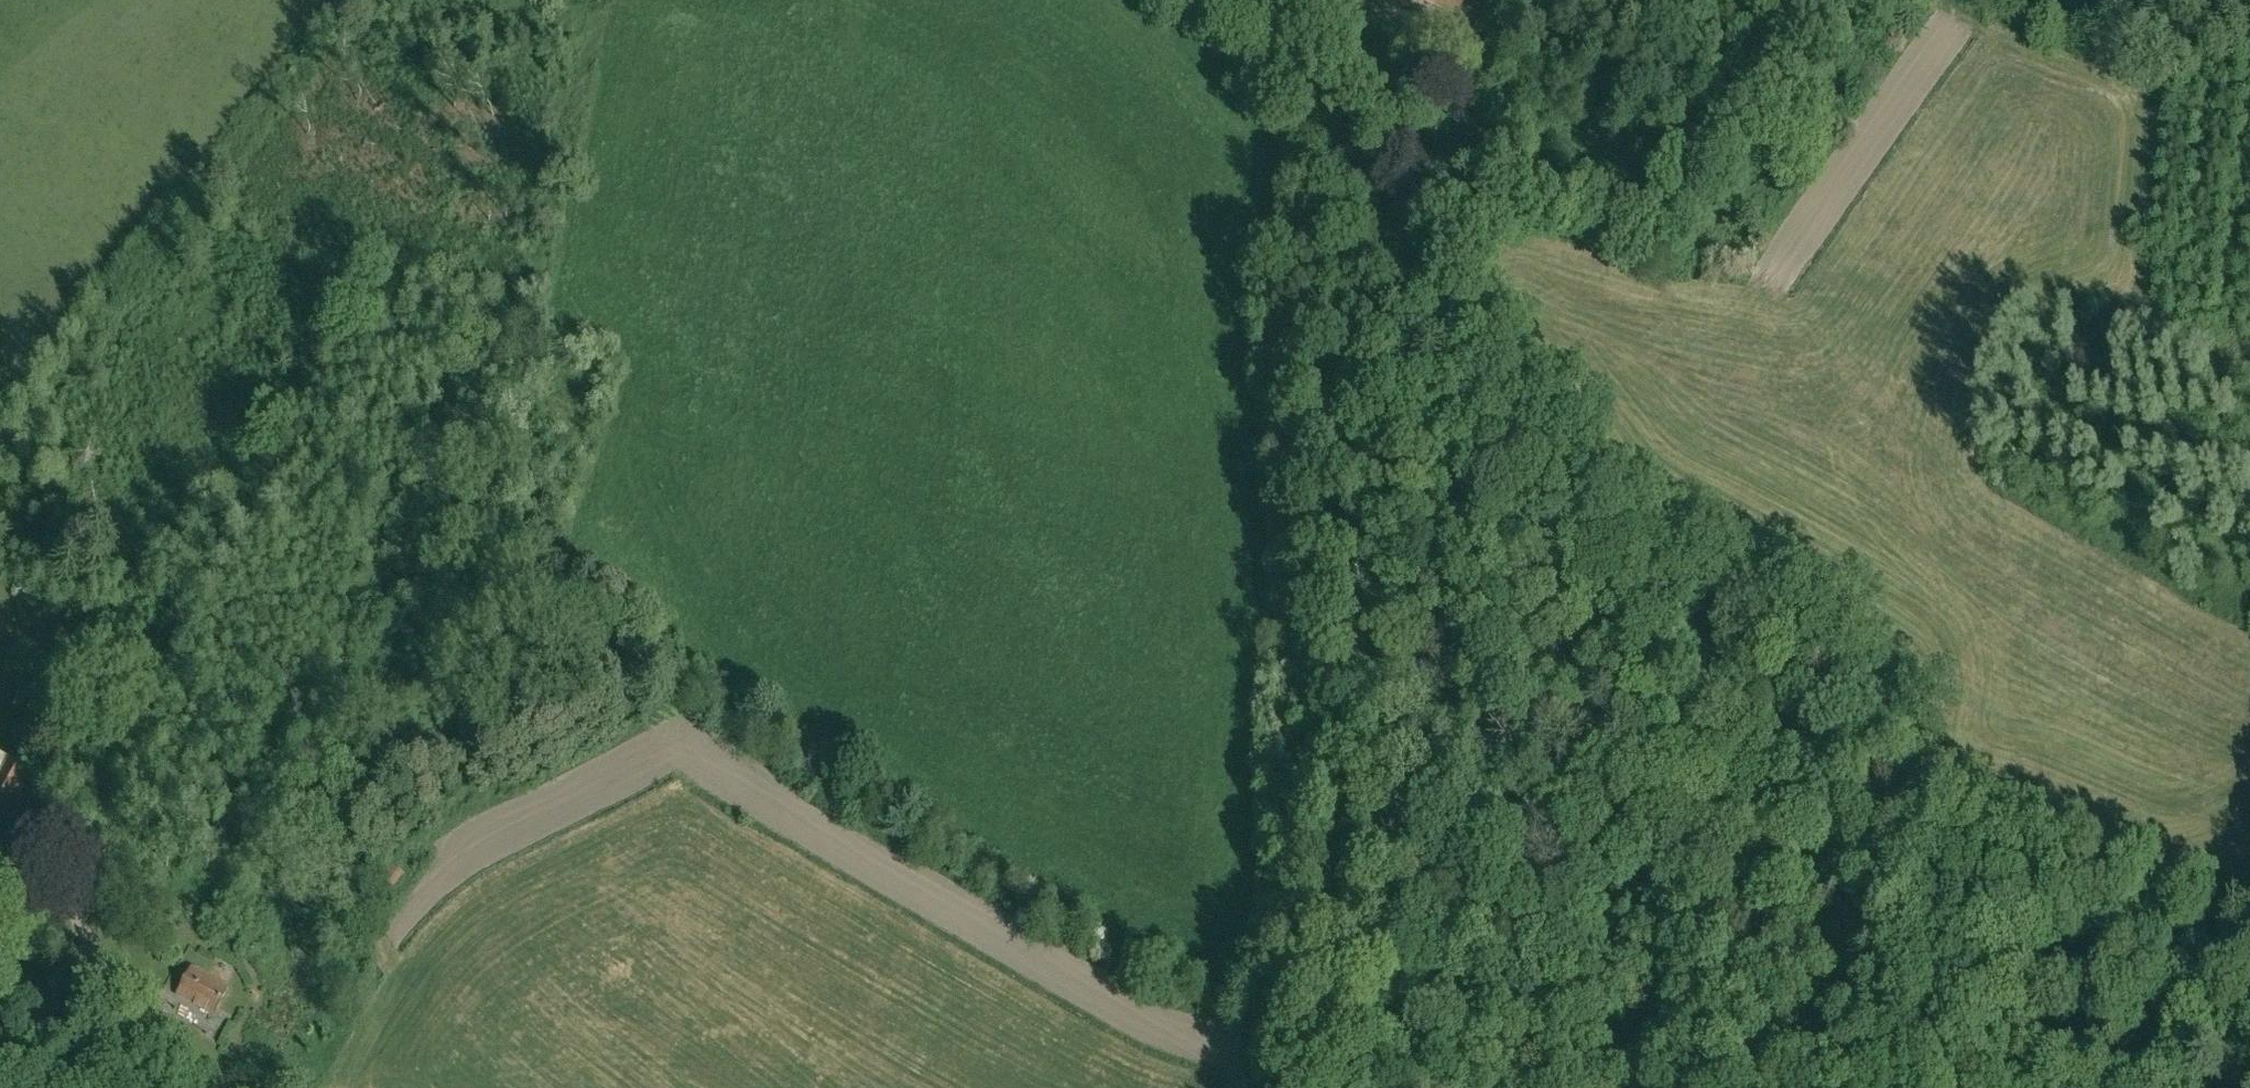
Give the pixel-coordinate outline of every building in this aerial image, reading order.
[(1455,19),(1465,0),(1416,0),(1455,19)] [(0,776),(0,814),(5,817),(33,774),(11,759),(0,776)] [(176,995),(213,1015),(228,986),(191,967),(176,995)]
